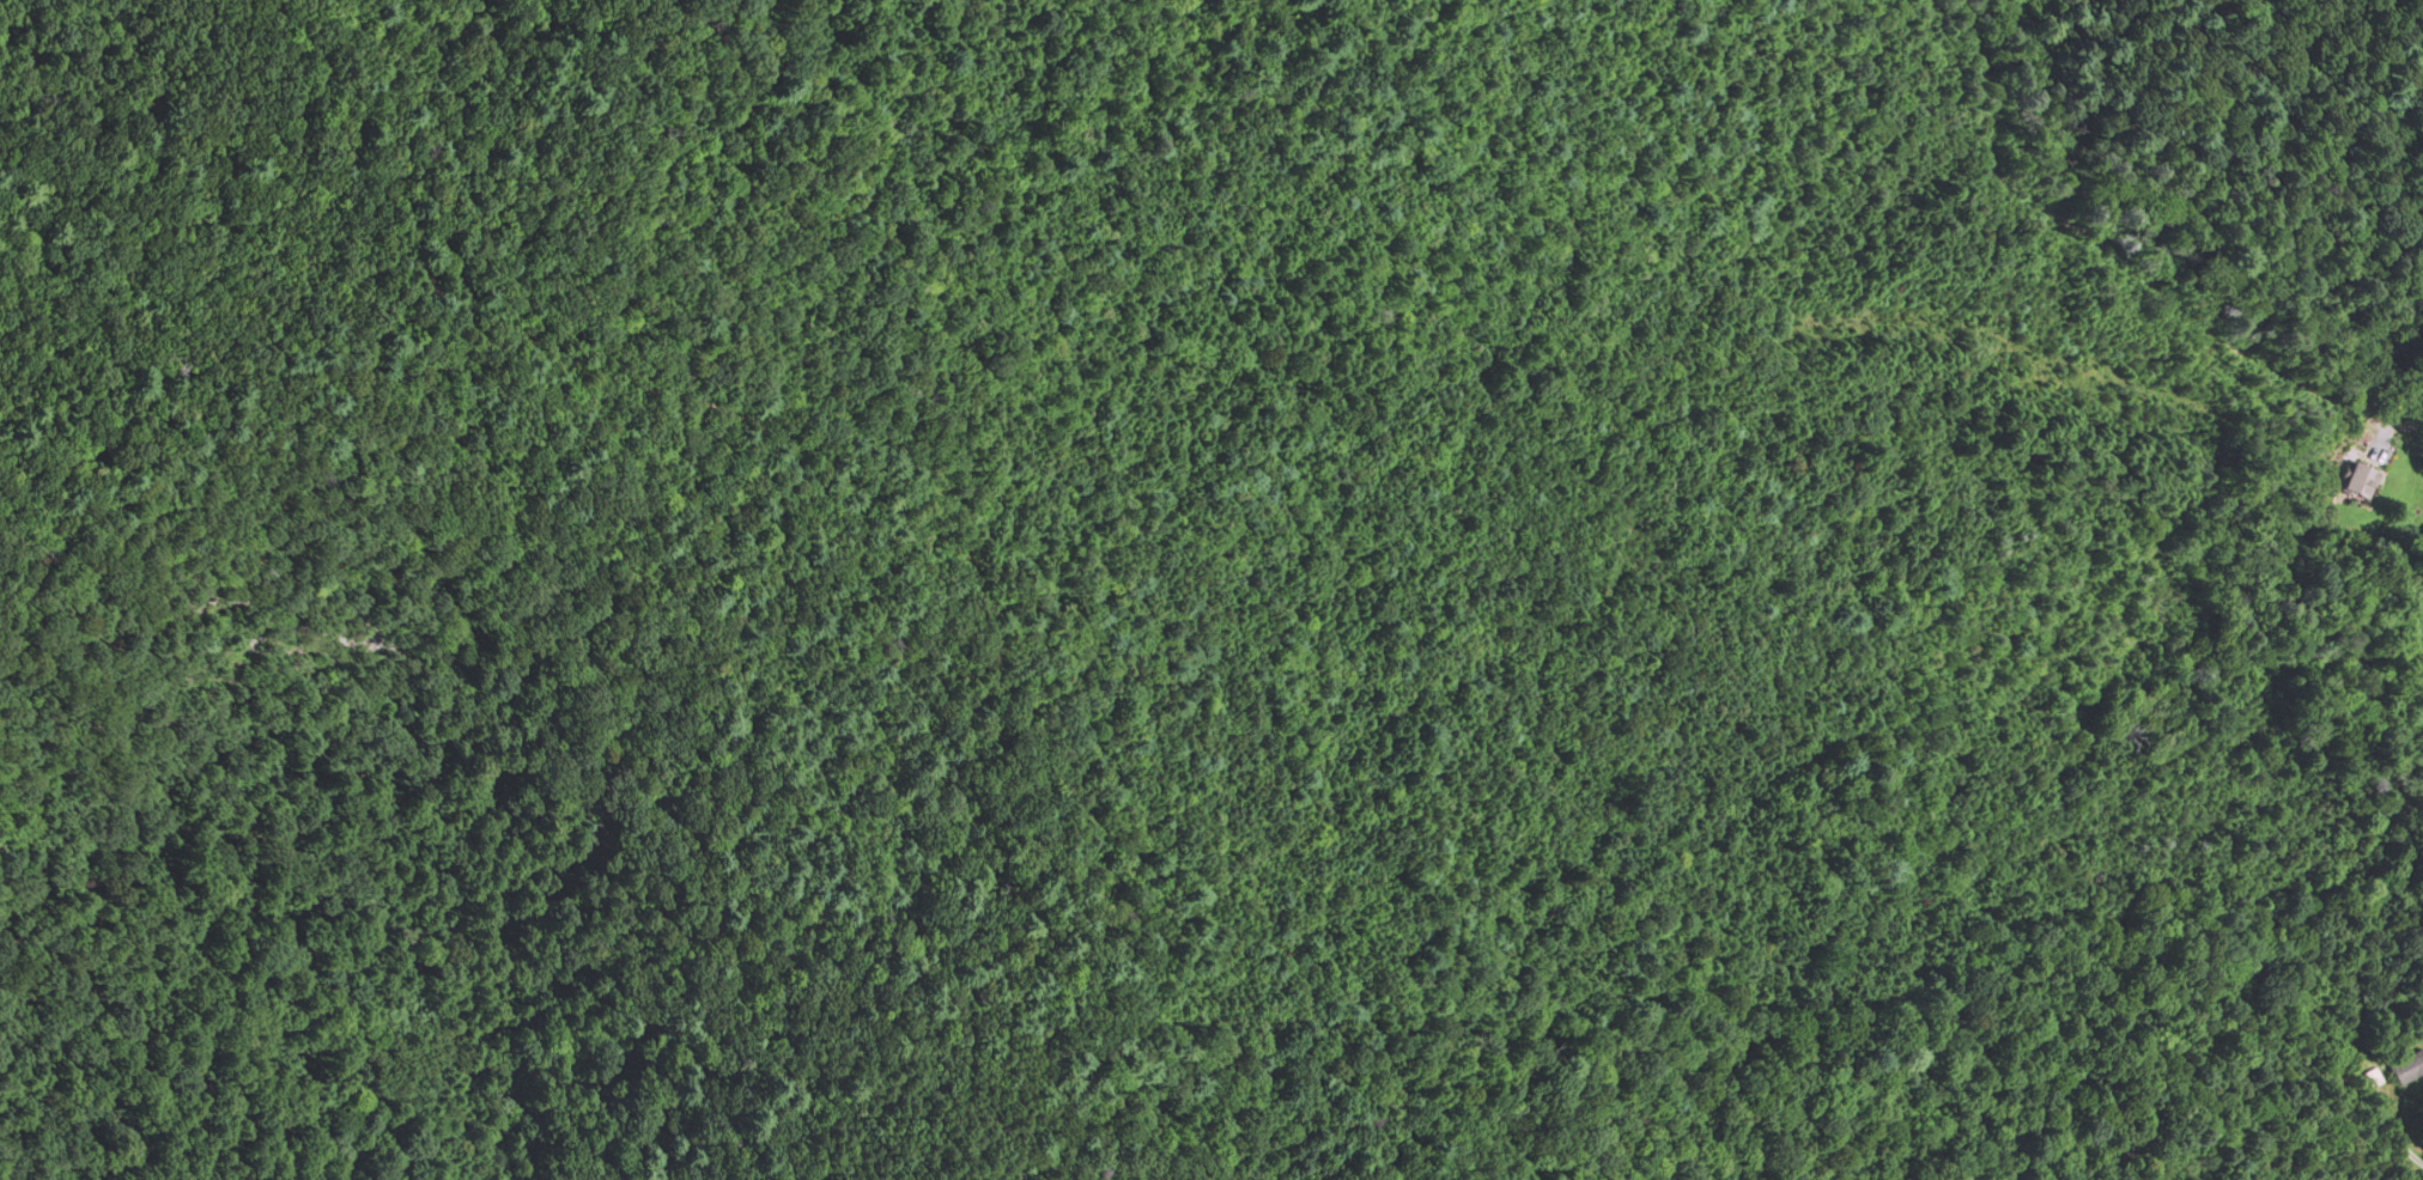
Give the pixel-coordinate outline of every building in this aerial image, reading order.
[(2372,474),(2345,462),(2333,488),(2360,501),(2372,474)] [(2422,1074),(2422,1067),(2418,1052),(2383,1064),(2390,1085),(2422,1074)]
